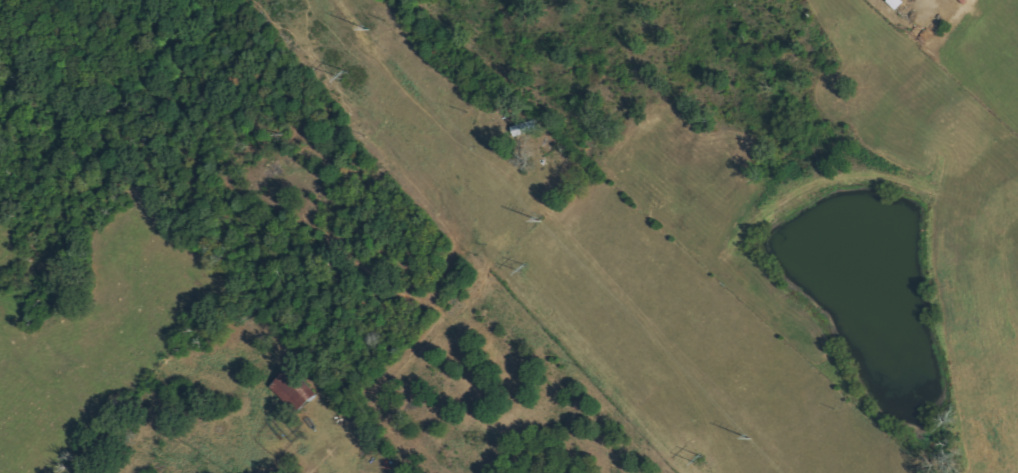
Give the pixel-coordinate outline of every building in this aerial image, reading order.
[(516,137),(538,132),(536,122),(514,127),(516,137)] [(274,387),(299,414),(320,394),(295,368),(274,387)]
